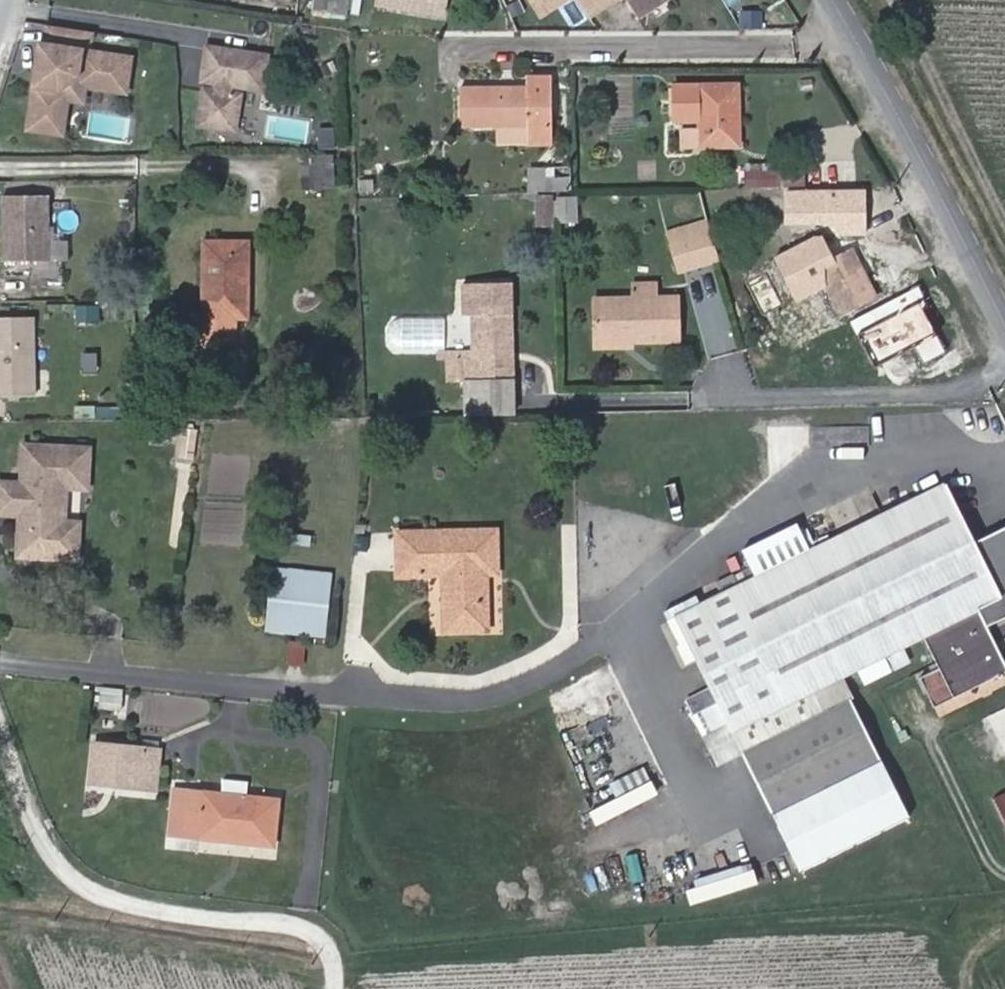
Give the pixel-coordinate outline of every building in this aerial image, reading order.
[(313,14),(349,18),(350,0),(315,0),(313,14)] [(381,7),(446,17),(449,0),(382,0),(381,7)] [(541,15),(566,0),(531,0),(541,15)] [(589,16),(615,0),(579,0),(589,16)] [(664,0),(627,0),(638,17),(664,0)] [(38,22),(25,132),(66,137),(70,102),(86,104),(88,89),(129,94),(134,53),(92,48),(95,29),(38,22)] [(204,42),(196,127),(240,131),(244,90),(266,92),(270,48),(204,42)] [(498,126),(551,125),(551,77),(530,77),(530,88),(461,88),(461,126),(498,126)] [(738,85),(700,86),(700,128),(701,147),(740,146),(738,85)] [(320,147),(336,145),(334,125),(318,127),(320,147)] [(551,142),(551,125),(498,126),(498,143),(551,142)] [(701,147),(700,128),(683,128),(683,148),(701,147)] [(331,154),(321,155),(323,189),(333,188),(331,154)] [(323,189),(321,155),(300,157),(303,190),(323,189)] [(747,161),(747,185),(772,185),(772,161),(747,161)] [(526,167),(526,192),(546,191),(546,166),(526,167)] [(570,193),(572,169),(555,168),(552,192),(570,193)] [(50,260),(51,193),(2,192),(0,257),(0,258),(50,260)] [(552,194),(537,194),(538,222),(553,221),(552,194)] [(573,194),(555,194),(556,216),(573,216),(573,194)] [(711,230),(708,221),(669,233),(672,242),(711,230)] [(711,230),(672,242),(681,271),(720,259),(711,230)] [(248,318),(248,242),(205,242),(204,347),(235,348),(235,318),(248,318)] [(876,297),(852,251),(833,261),(826,248),(774,274),(781,288),(819,269),(842,314),(876,297)] [(31,267),(39,281),(58,271),(50,257),(31,267)] [(466,381),(513,380),(512,358),(506,358),(505,315),(511,315),(510,283),(463,284),(464,316),(473,316),(474,353),(474,359),(466,359),(466,381)] [(653,298),(653,286),(633,286),(633,299),(653,298)] [(633,299),(596,299),(597,343),(633,342),(679,341),(679,298),(653,298),(633,299)] [(76,322),(98,321),(98,304),(76,304),(76,322)] [(0,314),(0,395),(35,396),(37,315),(0,314)] [(396,352),(445,352),(445,317),(396,317),(396,352)] [(447,354),(448,381),(461,381),(466,381),(466,359),(474,359),(474,353),(447,354)] [(466,381),(461,381),(461,416),(514,415),(513,380),(466,381)] [(178,425),(176,458),(194,460),(197,426),(178,425)] [(0,477),(0,517),(16,518),(14,559),(80,562),(83,518),(67,517),(68,490),(90,491),(92,443),(20,440),(18,478),(0,477)] [(676,618),(718,703),(730,727),(732,732),(888,655),(896,670),(907,664),(899,649),(924,637),(940,669),(938,669),(920,678),(935,707),(1004,672),(1004,661),(987,626),(1004,617),(1004,527),(975,542),(946,483),(676,618)] [(498,531),(398,532),(398,575),(444,575),(445,631),(455,631),(489,630),(487,574),(499,574),(498,531)] [(327,637),(332,570),(269,565),(264,632),(327,637)] [(288,639),(285,663),(303,665),(305,641),(288,639)] [(122,690),(101,687),(99,707),(120,709),(122,690)] [(813,692),(732,732),(744,754),(824,714),(813,692)] [(773,813),(880,759),(851,701),(824,714),(744,754),(773,813)] [(711,736),(730,727),(718,703),(700,712),(711,736)] [(92,783),(155,789),(159,751),(96,744),(92,783)] [(643,766),(608,780),(615,799),(591,809),(595,820),(655,796),(643,766)] [(247,784),(222,781),(221,795),(233,796),(246,798),(247,784)] [(221,795),(188,792),(184,836),(274,845),(278,801),(246,798),(233,796),(221,795)] [(994,799),(1004,823),(1004,793),(994,799)] [(688,880),(695,901),(757,882),(751,861),(688,880)]
